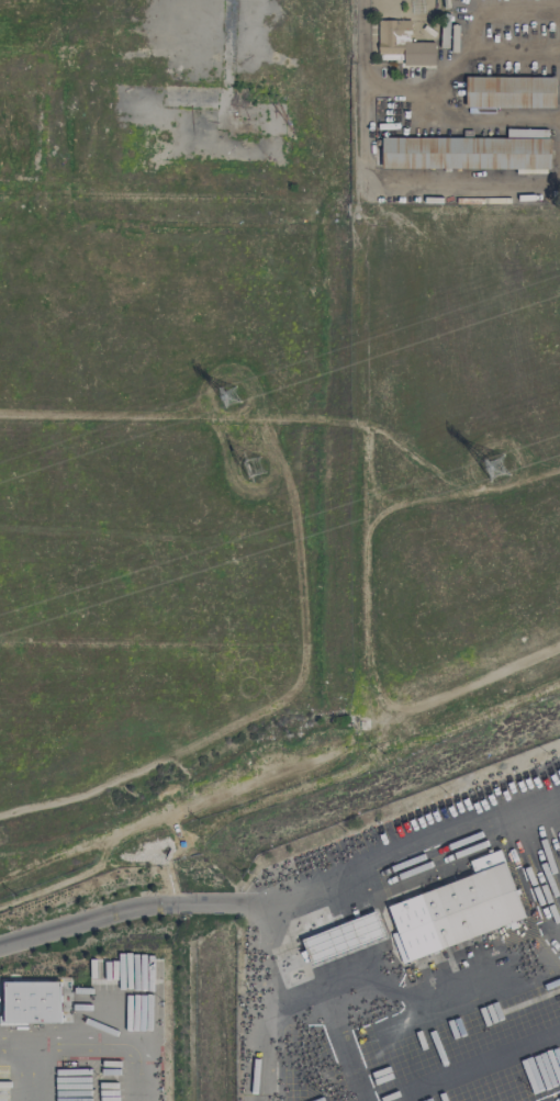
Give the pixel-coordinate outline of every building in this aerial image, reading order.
[(434,66),(434,42),(410,42),(411,20),(378,19),(377,54),(404,54),(404,65),(434,66)] [(555,109),(555,77),(466,76),(466,107),(555,109)] [(550,169),(551,138),(381,136),(381,167),(550,169)] [(514,921),(490,872),(285,947),(298,968),(378,941),(396,968),(514,921)] [(62,981),(5,982),(6,1024),(62,1023),(62,981)]
